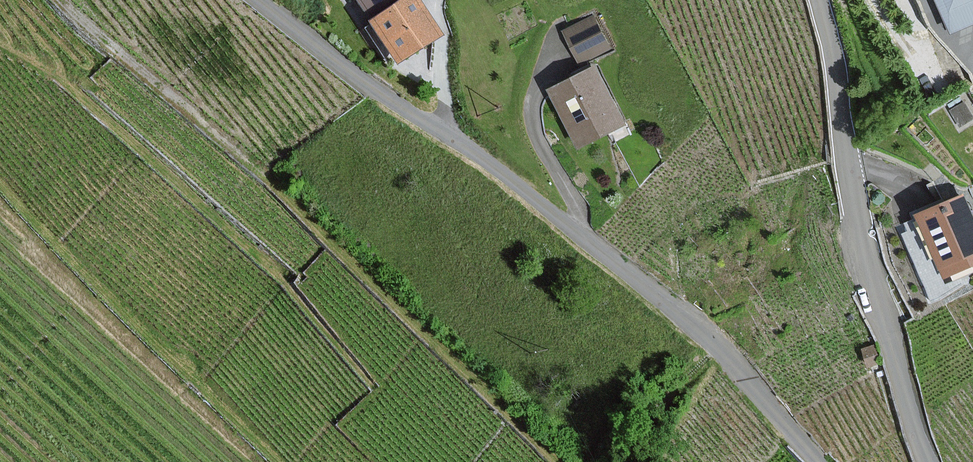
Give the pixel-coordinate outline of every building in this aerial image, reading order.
[(369,22),(364,26),(390,64),(436,33),(414,0),(354,0),(369,22)] [(952,34),(972,24),(972,0),(937,0),(952,34)] [(608,48),(594,17),(567,30),(581,60),(608,48)] [(624,121),(596,67),(555,88),(584,142),(624,121)] [(963,193),(912,217),(941,280),(972,265),(972,216),(963,193)]
